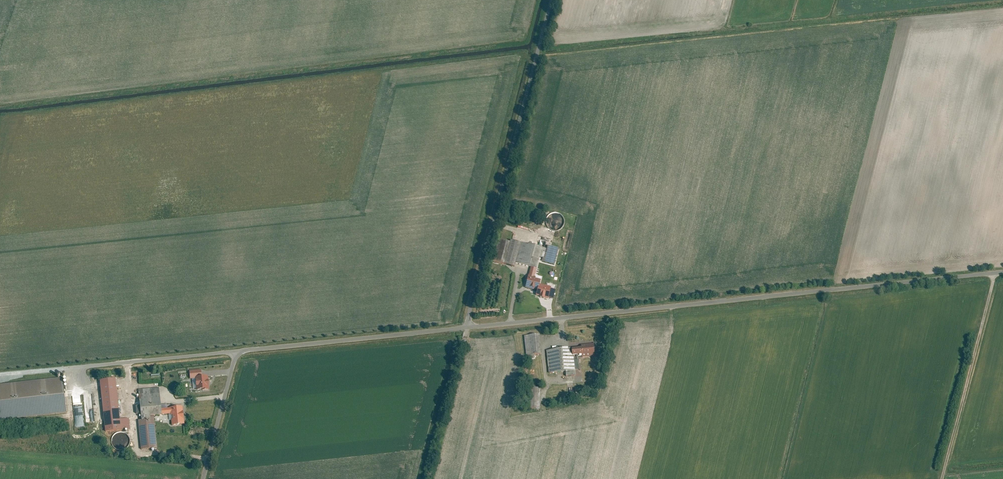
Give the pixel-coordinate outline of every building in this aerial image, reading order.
[(564,222),(564,221),(564,219),(563,217),(562,216),(561,214),(559,213),(558,212),(556,212),(554,212),(552,212),(551,213),(548,215),(547,216),(546,218),(546,220),(546,221),(546,223),(547,225),(547,227),(549,228),(550,229),(552,230),(554,230),(556,230),(557,230),(559,229),(560,229),(562,227),(563,226),(564,224),(564,222)] [(558,249),(504,236),(496,263),(515,266),(516,262),(531,265),(525,288),(541,291),(543,280),(538,279),(542,263),(554,266),(558,249)] [(539,334),(523,336),(525,356),(541,354),(539,334)] [(595,355),(594,344),(581,345),(582,348),(573,349),(574,355),(583,354),(584,357),(595,355)] [(574,355),(573,349),(573,347),(547,350),(549,373),(575,370),(574,355)] [(209,390),(208,375),(202,376),(201,370),(190,371),(191,378),(195,378),(197,390),(201,389),(201,391),(209,390)] [(0,384),(0,420),(66,412),(62,377),(0,384)] [(115,378),(99,380),(105,431),(130,429),(129,419),(120,419),(115,378)] [(159,387),(138,389),(142,420),(138,421),(141,449),(156,447),(153,417),(169,415),(171,425),(184,423),(183,406),(161,408),(159,387)] [(541,387),(529,387),(529,407),(541,408),(541,387)] [(75,427),(85,427),(83,401),(74,402),(75,427)] [(129,443),(129,441),(129,439),(128,437),(127,435),(126,434),(124,433),(122,433),(120,433),(118,433),(116,434),(114,435),(113,437),(112,439),(112,441),(112,443),(113,445),(114,447),(116,448),(118,449),(120,449),(122,449),(124,449),(126,448),(127,447),(128,445),(129,443)]
